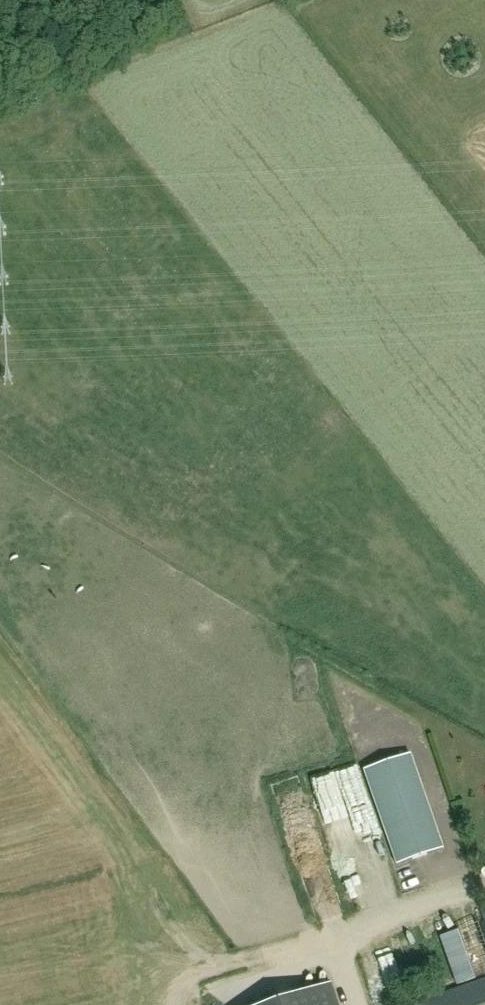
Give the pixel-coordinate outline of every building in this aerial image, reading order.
[(363,771),(396,865),(443,849),(411,755),(363,771)] [(478,924),(441,937),(457,985),(484,975),(484,944),(478,924)] [(400,976),(417,971),(412,954),(396,959),(400,976)] [(377,1004),(389,1004),(398,1002),(385,966),(365,973),(377,1004)] [(413,1004),(484,1004),(484,980),(413,1004)] [(269,1004),(338,1004),(331,984),(269,1004)]
